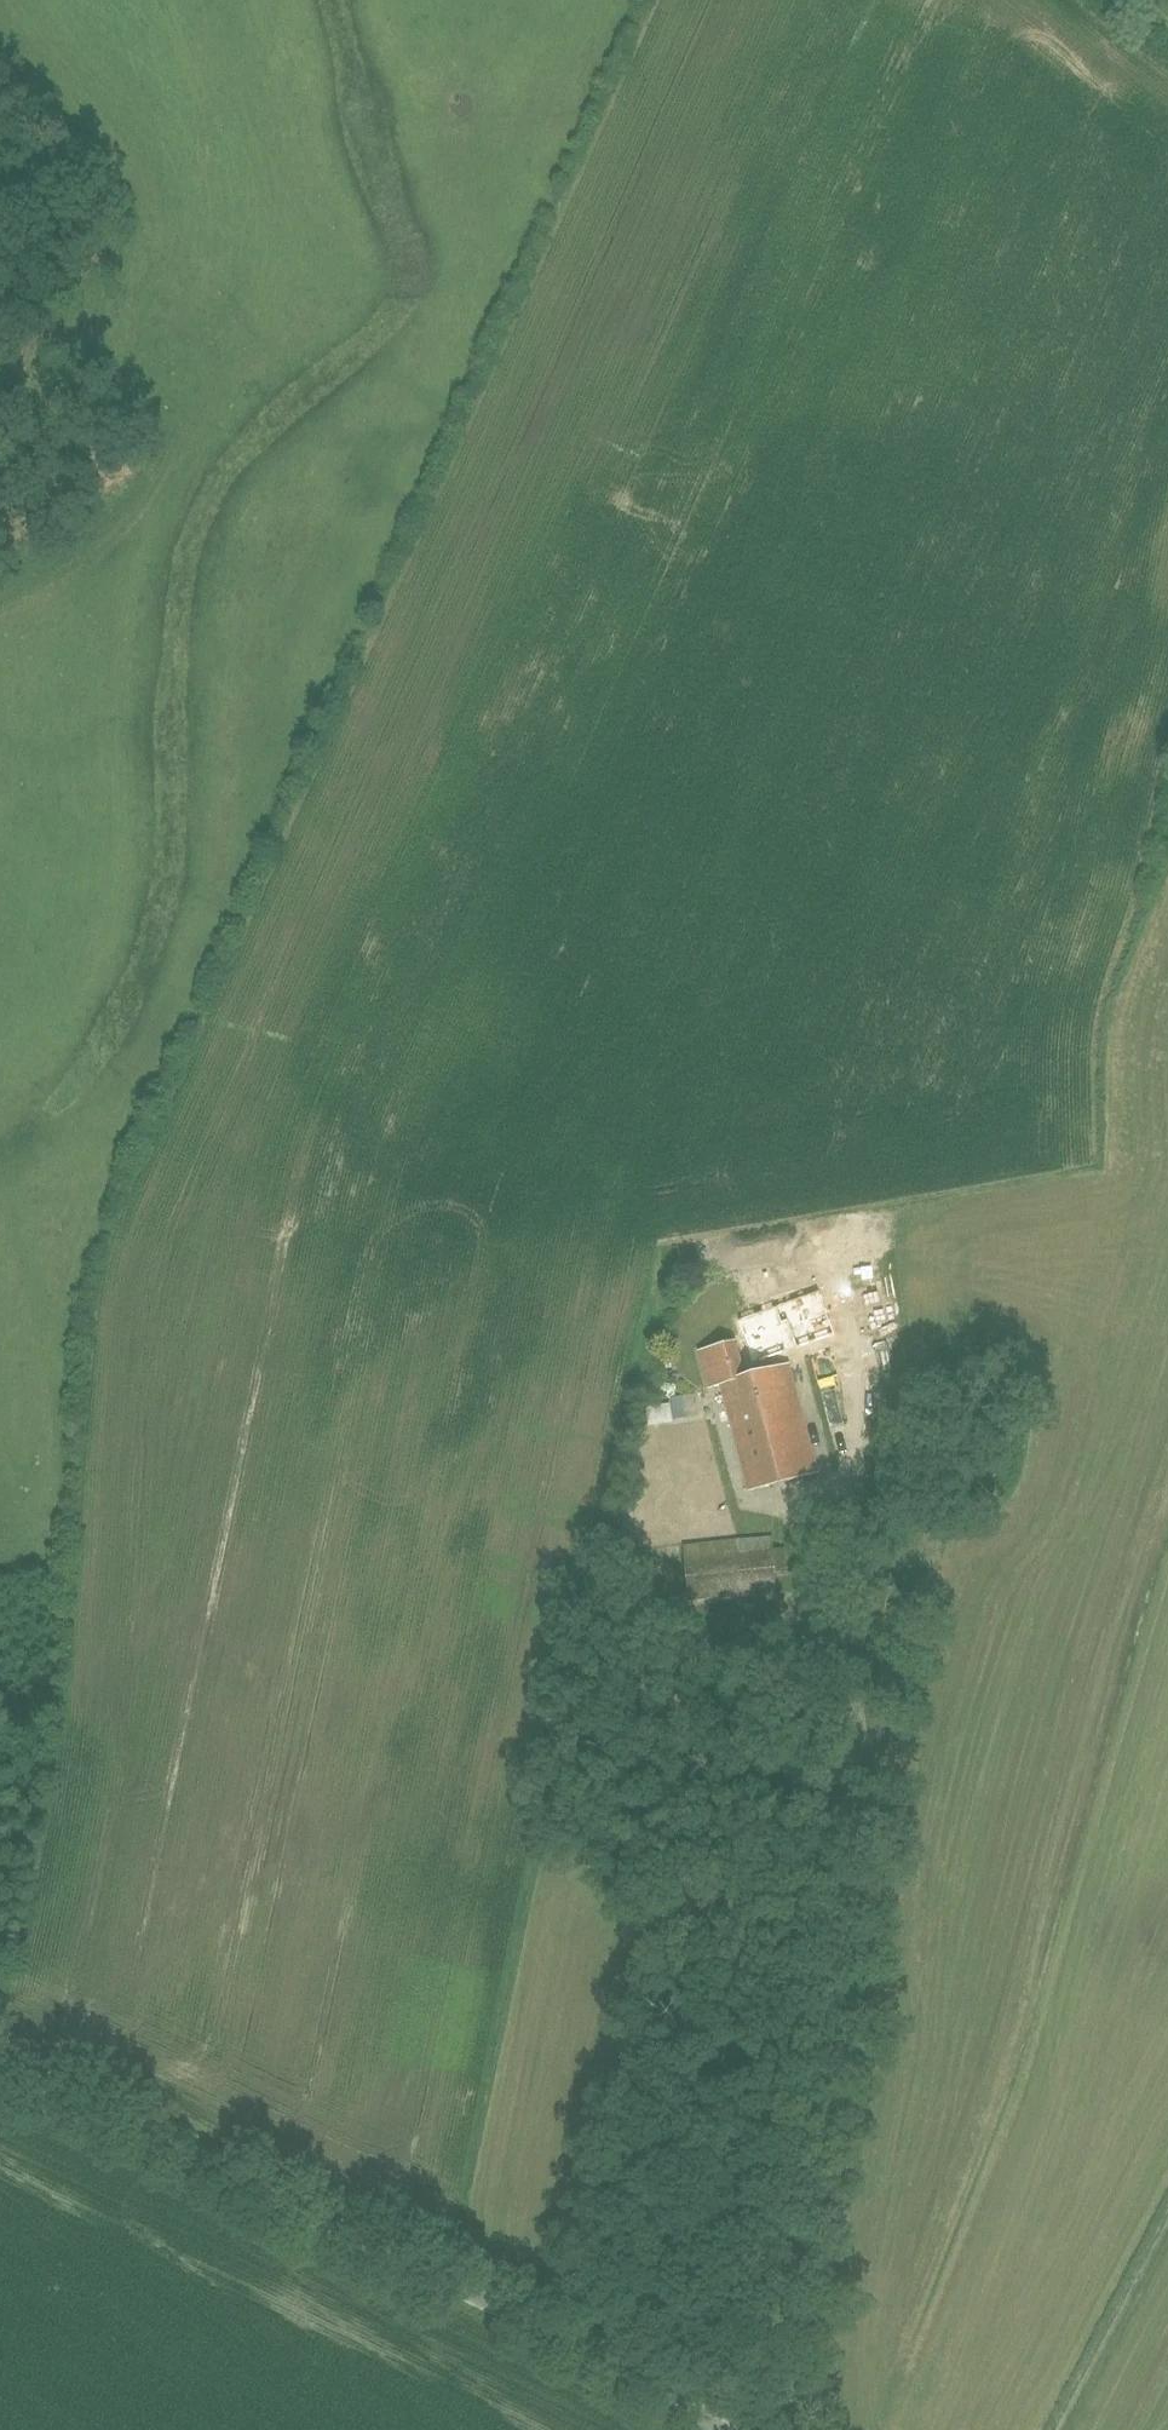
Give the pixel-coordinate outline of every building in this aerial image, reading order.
[(743,1336),(747,1348),(753,1364),(787,1352),(795,1349),(835,1335),(819,1291),(737,1320),(743,1336)] [(817,1473),(789,1364),(742,1376),(734,1343),(699,1351),(708,1389),(722,1385),(749,1490),(817,1473)] [(688,1600),(778,1591),(776,1573),(787,1572),(786,1548),(774,1548),(772,1538),(683,1547),(688,1600)]
